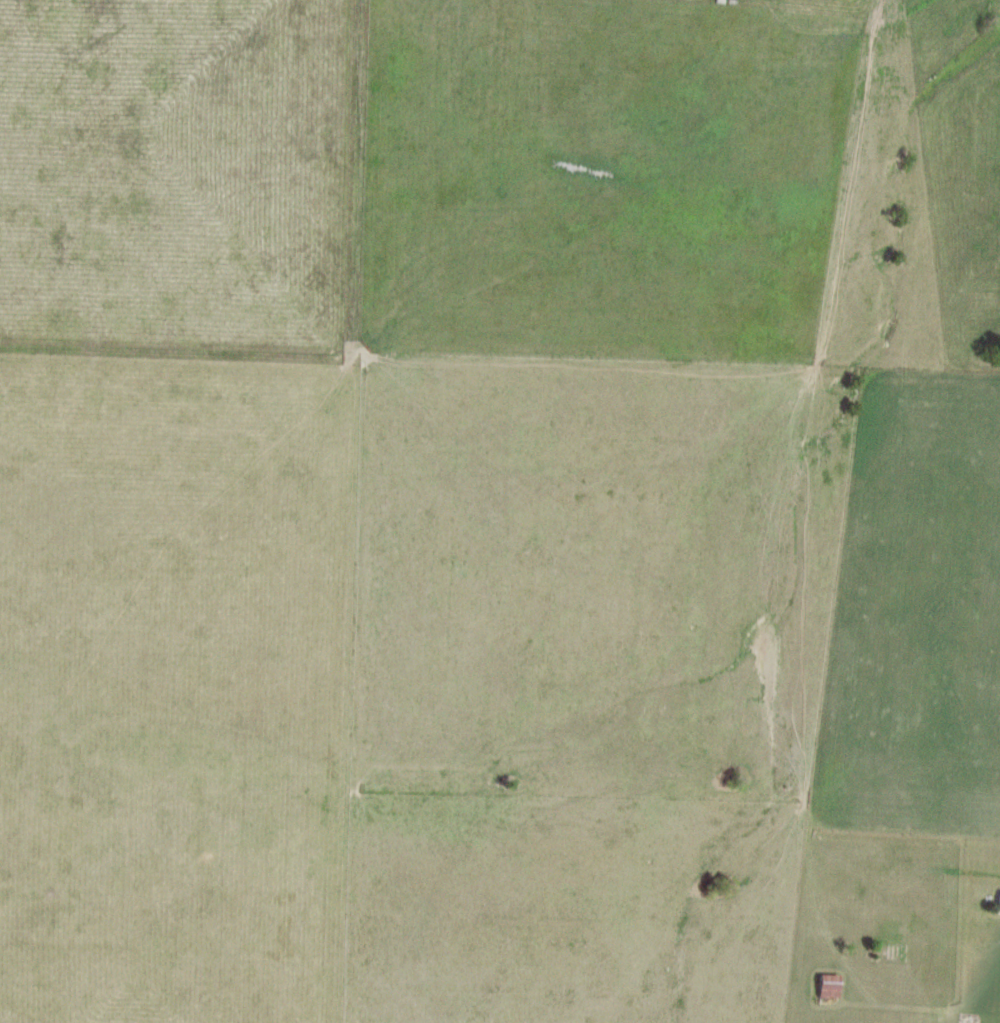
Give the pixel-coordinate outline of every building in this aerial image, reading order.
[(837,997),(837,976),(817,976),(816,997),(837,997)]
